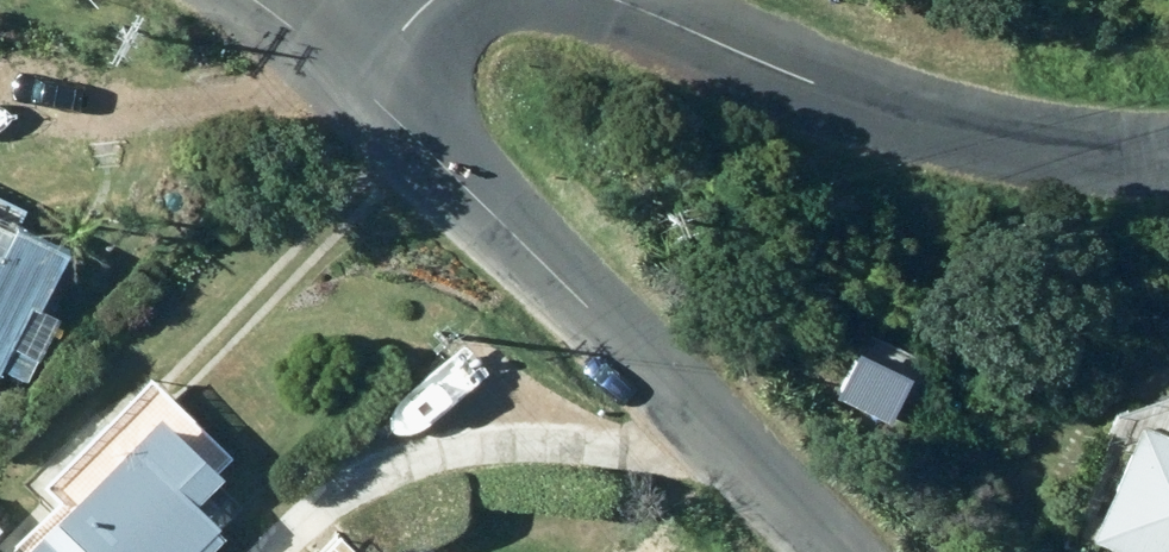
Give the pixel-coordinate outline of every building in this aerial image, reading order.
[(11,373),(41,388),(68,327),(47,315),(82,258),(27,234),(12,269),(0,263),(0,393),(11,373)] [(233,547),(226,541),(232,536),(208,513),(234,487),(224,478),(237,466),(165,392),(58,495),(65,504),(22,547),(26,551),(227,551),(233,547)] [(1135,437),(1090,549),(1098,551),(1168,551),(1168,450),(1135,437)] [(9,535),(0,526),(0,544),(9,535)]
